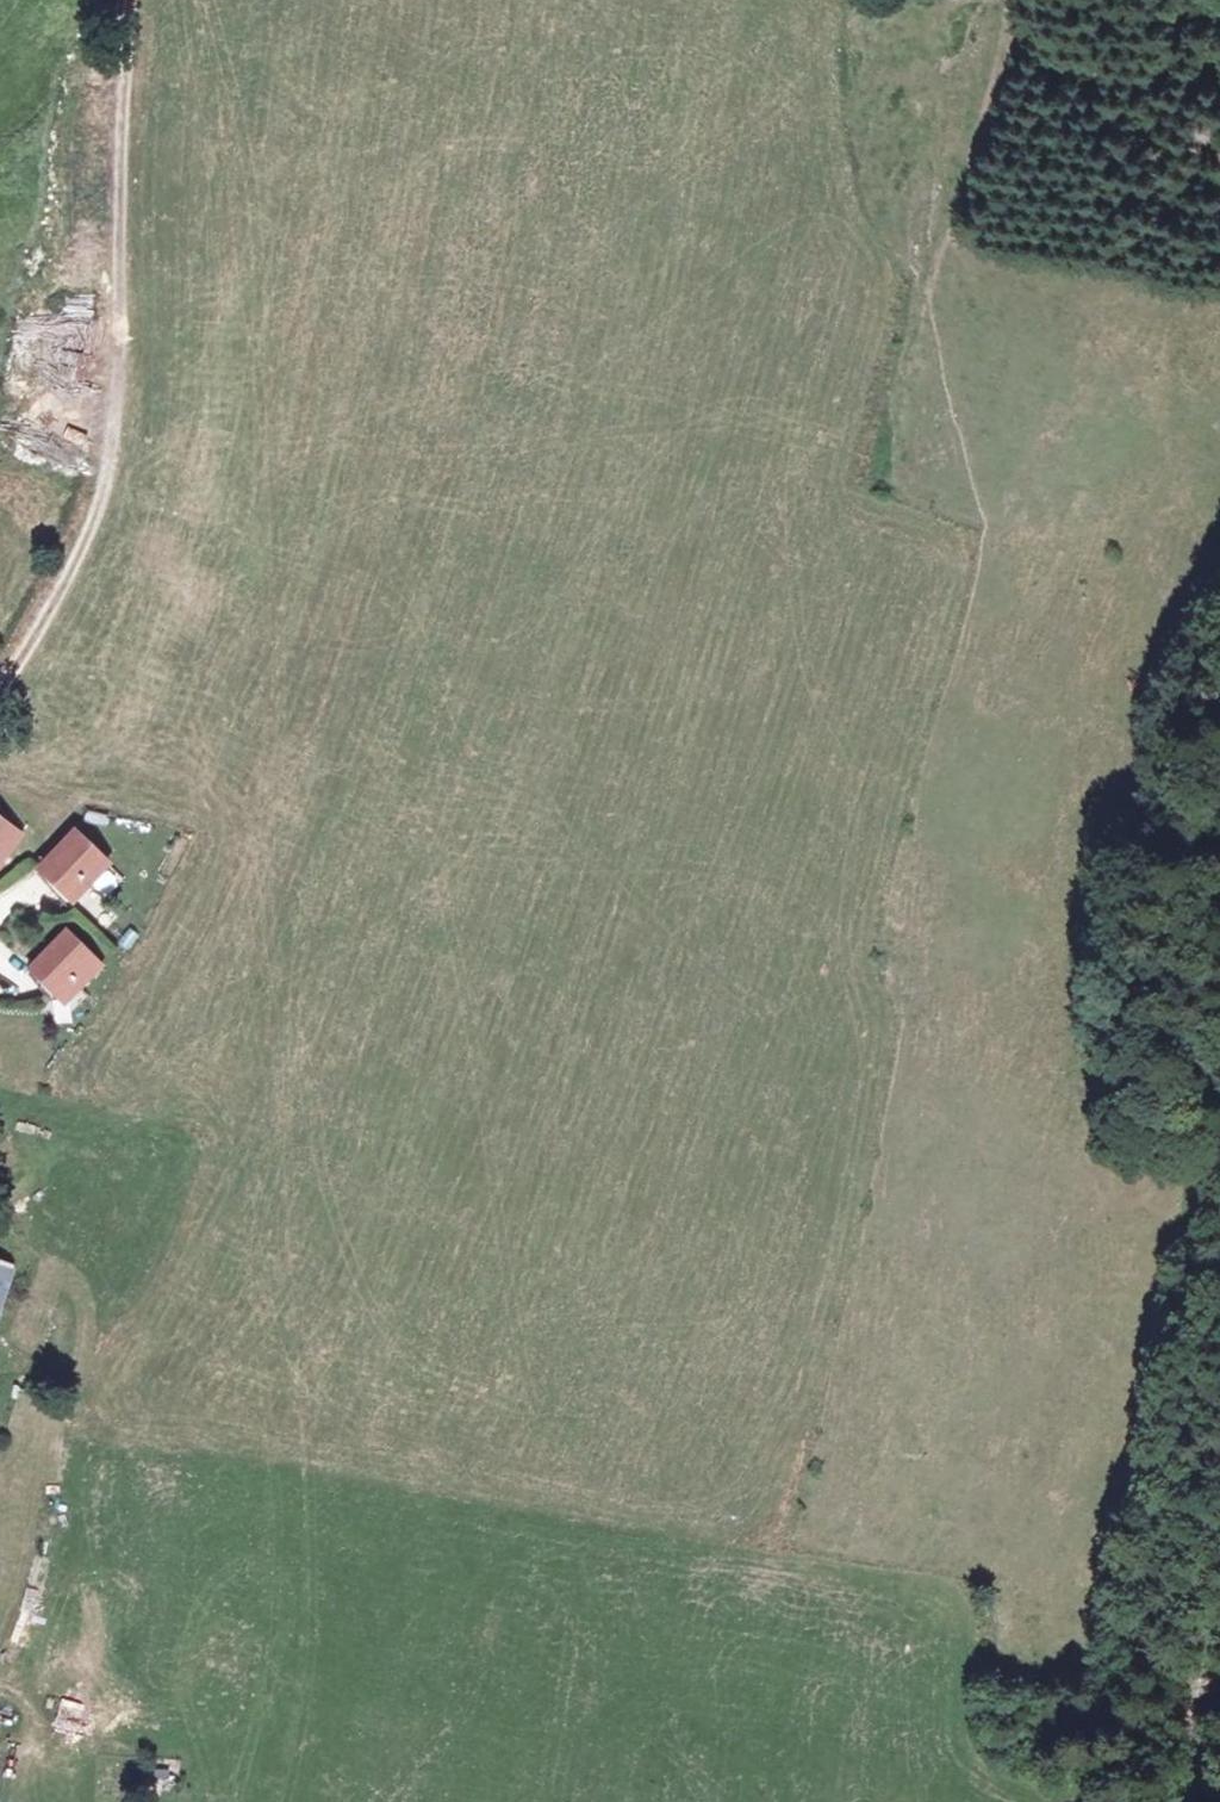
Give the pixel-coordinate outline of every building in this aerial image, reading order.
[(20,838),(0,823),(0,864),(20,838)] [(109,869),(77,837),(44,871),(75,903),(109,869)] [(98,962),(65,930),(32,964),(64,996),(98,962)] [(8,1302),(18,1268),(0,1262),(0,1299),(8,1302)] [(8,1302),(0,1299),(0,1328),(8,1302)] [(20,1677),(34,1608),(14,1604),(1,1674),(20,1677)]
